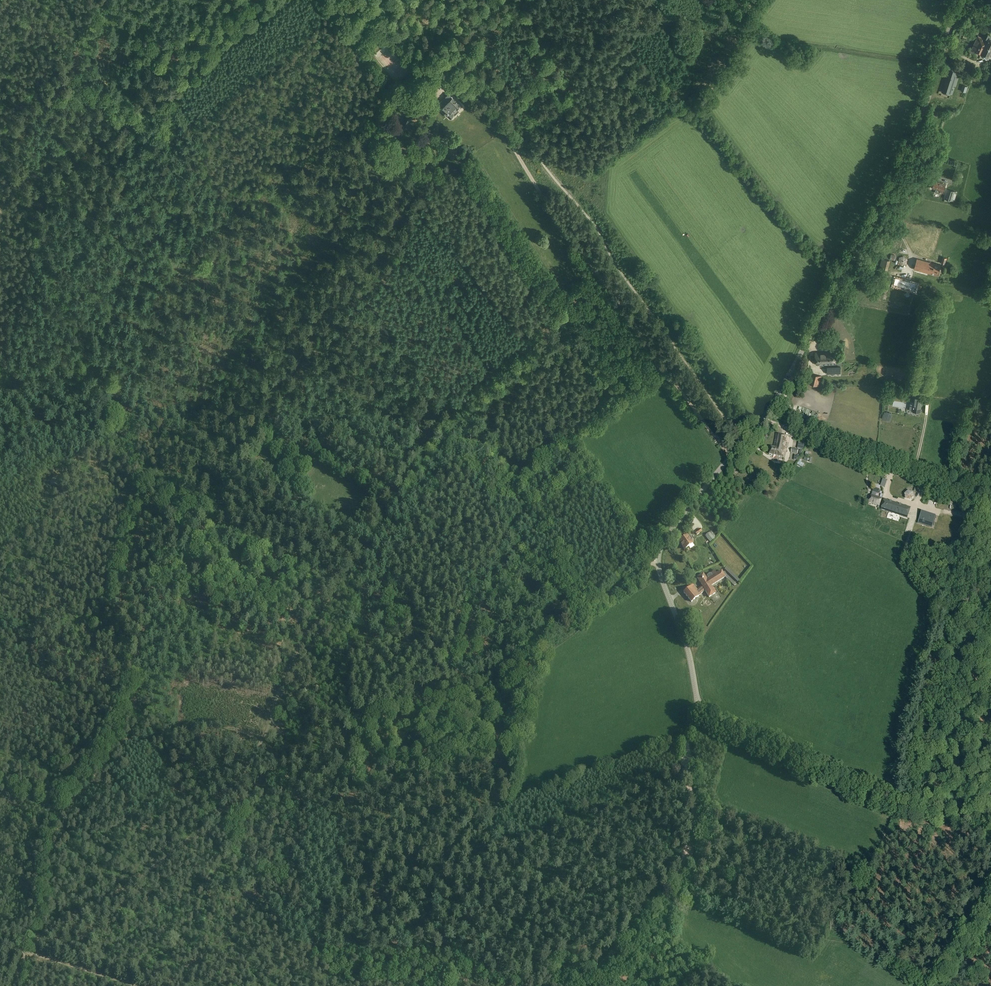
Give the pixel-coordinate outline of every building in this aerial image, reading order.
[(964,26),(967,29),(973,24),(970,21),(964,26)] [(989,40),(978,35),(971,50),(988,58),(990,51),(990,35),(988,33),(986,38),(989,39),(989,40)] [(949,68),(942,92),(951,94),(951,93),(952,94),(953,89),(952,89),(954,85),(956,85),(958,78),(956,77),(958,70),(949,68)] [(457,108),(460,105),(449,94),(445,97),(447,99),(443,102),(441,101),(440,102),(444,106),(441,109),(450,118),(451,117),(452,117),(453,117),(453,116),(453,115),(454,114),(455,115),(457,113),(454,111),(457,108)] [(407,126),(411,119),(406,116),(402,123),(407,126)] [(940,191),(943,193),(946,184),(935,180),(933,188),(940,190),(940,191)] [(944,198),(953,201),(956,191),(947,188),(944,198)] [(880,268),(887,270),(890,260),(883,258),(880,268)] [(938,275),(941,265),(917,259),(914,269),(938,275)] [(915,292),(918,283),(895,277),(893,286),(915,292)] [(901,295),(890,299),(892,305),(903,301),(901,295)] [(835,352),(816,353),(816,365),(836,364),(835,352)] [(808,384),(819,386),(822,376),(811,373),(808,384)] [(913,411),(920,412),(922,400),(915,399),(913,411)] [(884,414),(885,414),(884,419),(890,421),(892,413),(886,411),(886,412),(885,411),(884,414)] [(801,414),(799,421),(813,427),(816,420),(801,414)] [(769,454),(785,458),(789,437),(776,434),(773,448),(771,447),(769,454)] [(881,499),(882,499),(875,497),(876,493),(872,492),(869,502),(879,506),(880,504),(881,499)] [(908,493),(905,500),(912,503),(915,496),(908,493)] [(881,499),(880,504),(883,505),(881,509),(907,518),(910,508),(885,500),(884,500),(881,499)] [(922,512),(919,520),(926,522),(925,524),(932,527),(936,516),(922,512)] [(705,535),(710,542),(716,537),(711,531),(705,535)] [(688,536),(687,536),(679,541),(684,549),(693,544),(691,540),(693,539),(690,535),(688,536)] [(705,577),(703,574),(697,577),(702,586),(697,590),(693,585),(684,593),(692,602),(705,590),(709,597),(715,593),(711,586),(725,577),(722,571),(716,574),(714,571),(705,577)]
